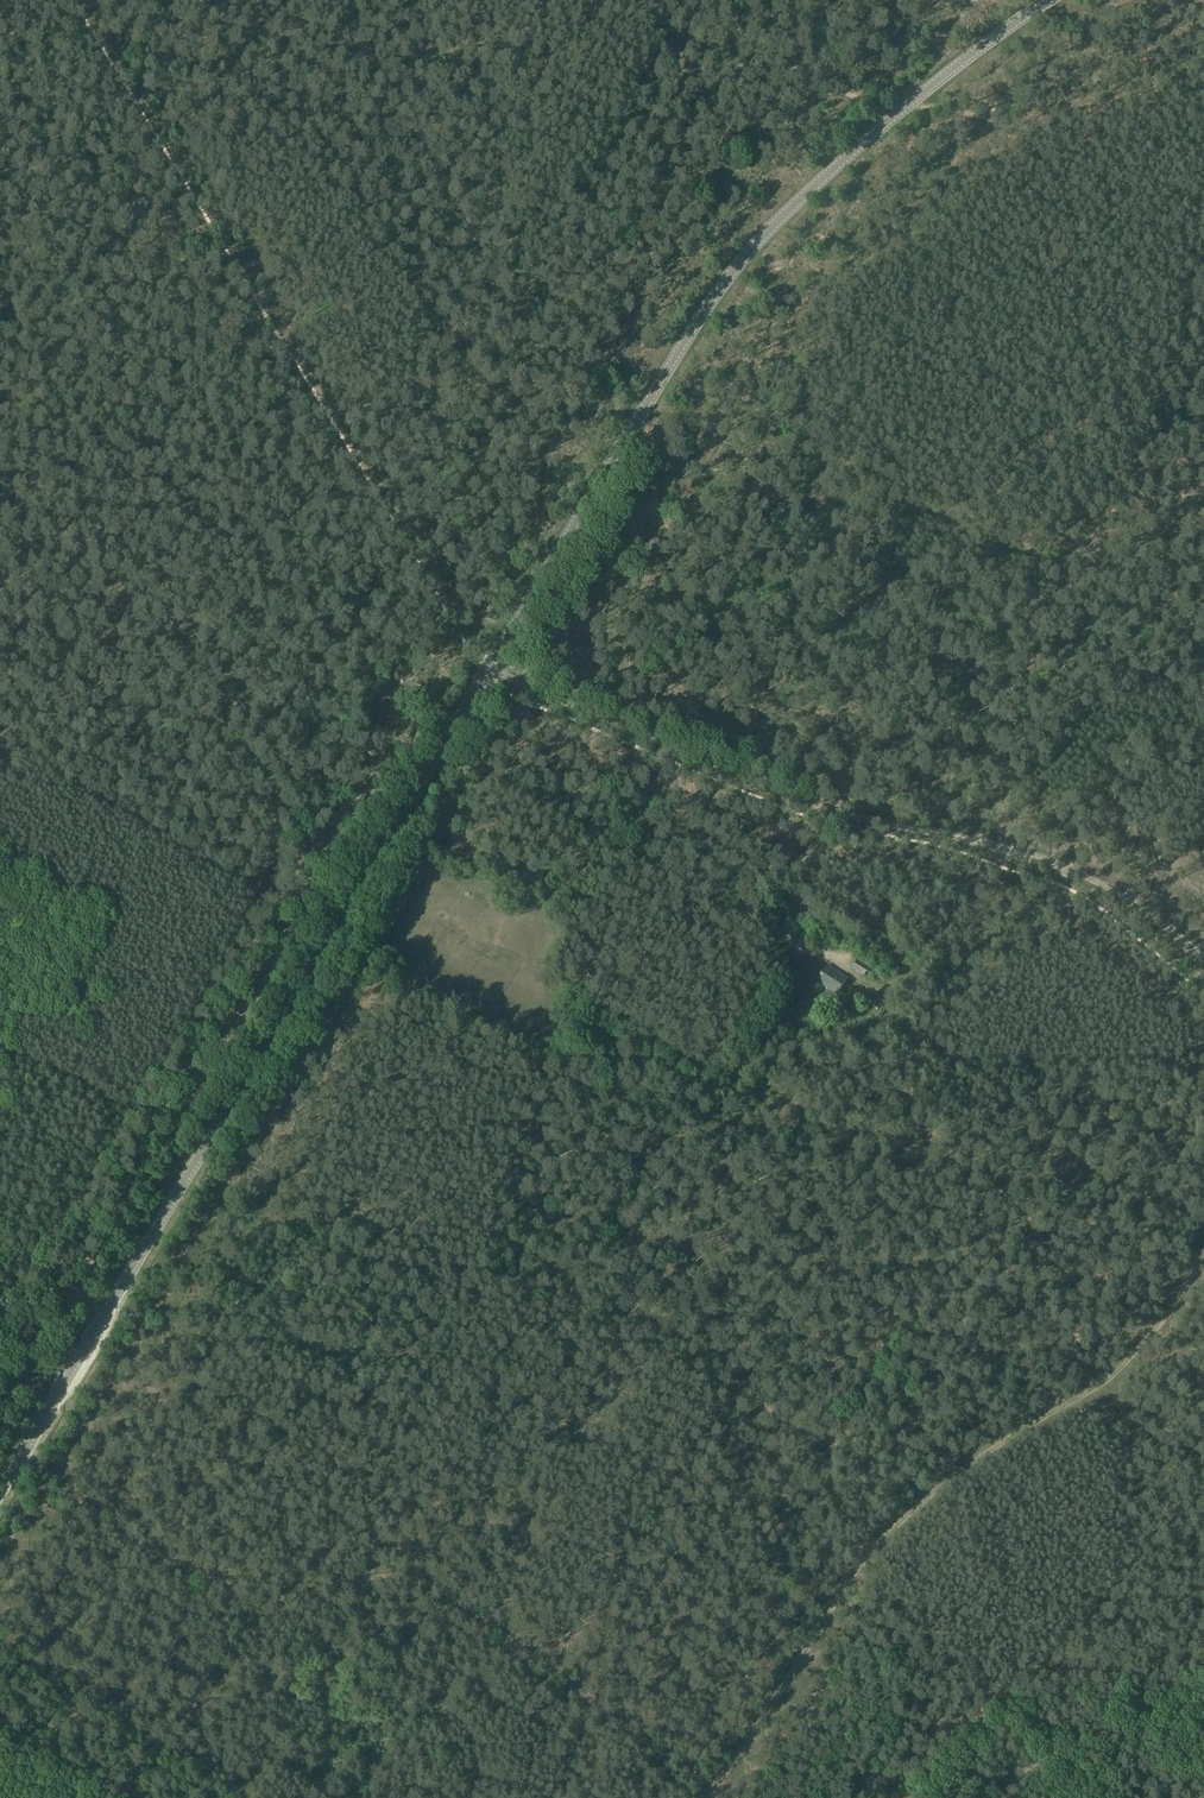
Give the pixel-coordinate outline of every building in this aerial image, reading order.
[(865,976),(873,962),(861,955),(852,968),(865,976)] [(837,994),(847,979),(827,966),(817,981),(837,994)]
